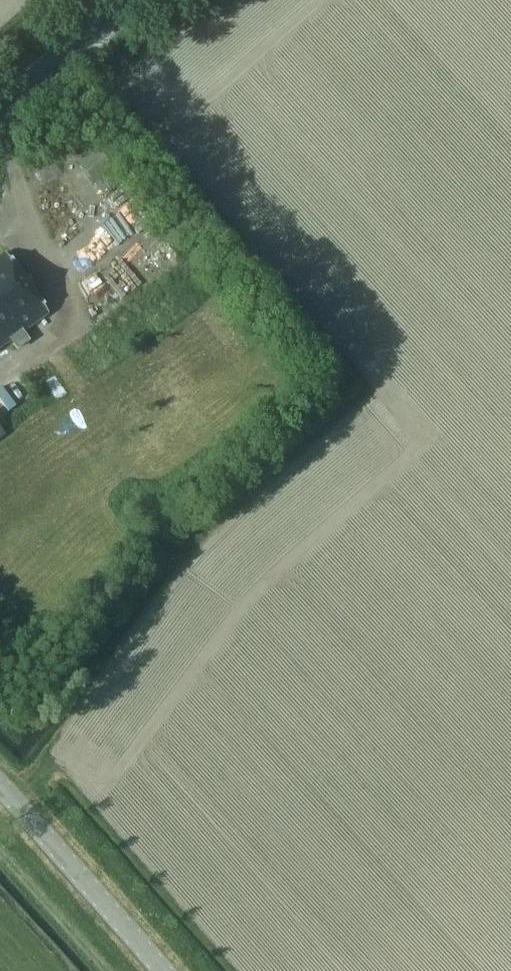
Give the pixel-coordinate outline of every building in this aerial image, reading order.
[(95,185),(114,170),(100,152),(81,166),(95,185)] [(0,257),(0,349),(12,340),(18,348),(29,340),(23,332),(50,313),(6,253),(0,257)]
